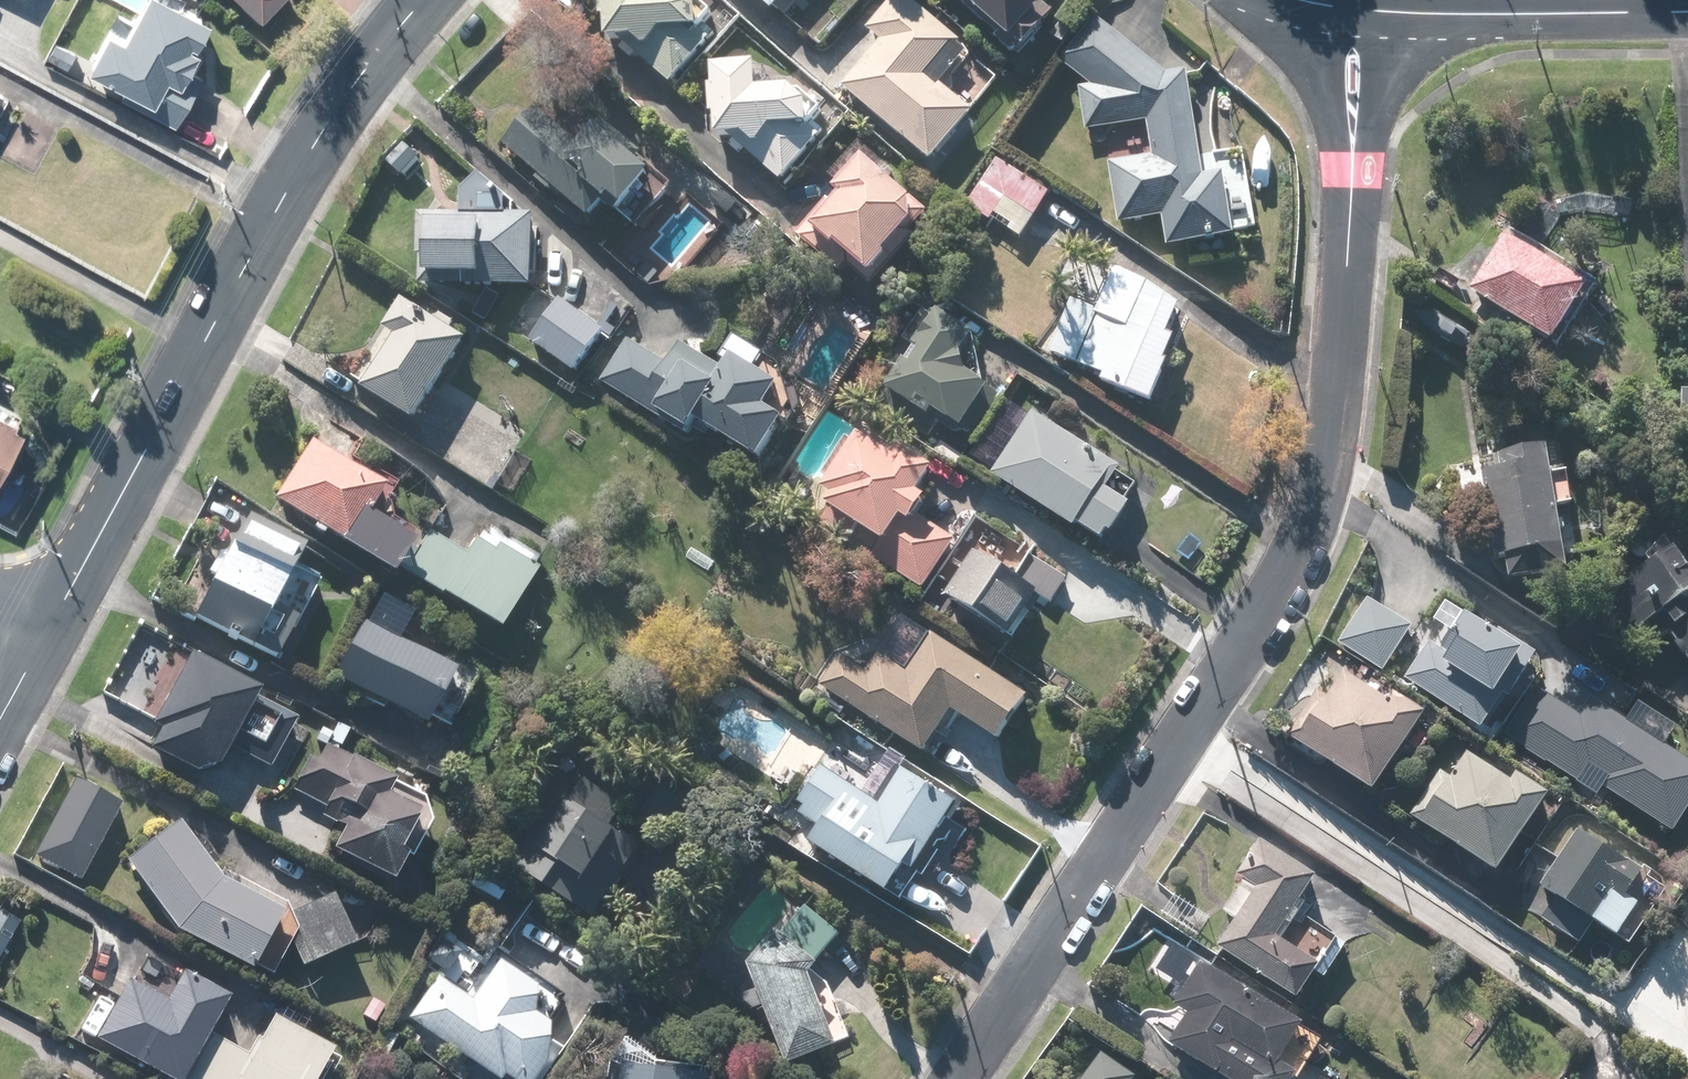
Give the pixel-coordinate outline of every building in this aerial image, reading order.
[(183,0),(146,0),(133,23),(119,16),(93,64),(129,84),(123,95),(179,125),(206,75),(194,69),(205,49),(198,46),(214,17),(183,0)] [(266,13),(279,0),(252,0),(266,13)] [(704,29),(702,2),(700,0),(605,0),(606,15),(610,15),(610,38),(620,38),(622,40),(617,46),(627,54),(632,48),(674,83),(713,37),(704,29)] [(777,9),(784,0),(767,0),(777,9)] [(844,14),(854,2),(852,0),(828,0),(844,14)] [(934,160),(977,109),(943,81),(972,47),(916,0),(892,0),(869,27),(883,39),(844,85),(934,160)] [(1001,31),(997,36),(1018,54),(1055,11),(1044,1),(1046,0),(964,0),(1001,31)] [(1088,131),(1149,120),(1154,153),(1110,161),(1121,223),(1164,215),(1170,246),(1238,234),(1237,229),(1258,225),(1248,168),(1244,149),(1203,156),(1188,69),(1166,72),(1096,16),(1060,60),(1091,85),(1080,87),(1088,131)] [(719,135),(730,135),(732,137),(727,143),(738,152),(743,146),(783,179),(823,134),(821,132),(824,129),(814,120),(825,107),(804,89),(800,90),(795,84),(763,86),(761,60),(716,62),(717,85),(714,85),(715,112),(719,112),(719,135)] [(537,106),(506,142),(593,216),(610,197),(615,191),(630,204),(659,171),(643,158),(647,153),(605,117),(582,144),(537,106)] [(388,163),(403,173),(411,161),(396,151),(388,163)] [(868,154),(839,186),(845,192),(836,203),(829,197),(799,231),(826,255),(839,240),(874,271),(892,252),(889,249),(912,223),(916,226),(931,210),(915,195),(868,154)] [(1023,237),(1052,192),(1000,159),(970,205),(992,219),(993,217),(1023,237)] [(678,182),(668,193),(679,202),(688,192),(678,182)] [(483,184),(477,192),(488,201),(495,194),(483,184)] [(538,213),(420,211),(419,253),(422,253),(421,283),(537,285),(538,213)] [(1503,232),(1470,287),(1555,338),(1588,284),(1503,232)] [(1106,373),(1104,378),(1155,399),(1171,359),(1167,358),(1177,334),(1171,331),(1182,303),(1168,297),(1169,293),(1148,284),(1150,280),(1117,267),(1100,308),(1074,297),(1052,351),(1106,373)] [(531,338),(576,370),(606,327),(561,295),(531,338)] [(397,332),(365,384),(419,418),(470,337),(404,296),(386,325),(397,332)] [(907,338),(918,345),(910,358),(891,386),(933,414),(938,407),(965,425),(993,383),(969,367),(969,358),(967,349),(979,330),(969,325),(973,318),(960,310),(956,316),(943,308),(938,316),(926,308),(907,338)] [(629,337),(603,380),(690,433),(694,427),(708,436),(715,425),(764,455),(789,414),(771,403),(785,381),(735,351),(726,366),(682,340),(669,361),(629,337)] [(29,422),(0,406),(0,474),(29,422)] [(1036,408),(995,471),(1079,525),(1082,521),(1106,536),(1112,528),(1116,530),(1135,501),(1112,486),(1125,466),(1036,408)] [(822,520),(926,587),(958,538),(920,513),(932,494),(924,489),(940,465),(904,442),(897,452),(863,430),(827,487),(836,492),(830,501),(833,503),(822,520)] [(313,437),(276,498),(398,572),(418,539),(372,511),(389,483),(313,437)] [(1572,568),(1550,446),(1495,456),(1498,468),(1482,471),(1498,557),(1510,555),(1515,579),(1572,568)] [(310,543),(292,533),(252,511),(228,555),(221,551),(211,570),(218,574),(198,612),(197,614),(231,632),(235,627),(243,631),(241,638),(280,659),(324,577),(299,564),(310,543)] [(445,591),(502,627),(541,568),(501,542),(496,550),(478,538),(468,554),(431,530),(418,550),(414,548),(408,558),(419,565),(413,574),(443,593),(445,591)] [(1676,545),(1628,579),(1687,663),(1687,561),(1676,545)] [(977,548),(975,548),(946,594),(940,589),(929,604),(944,614),(951,604),(950,597),(952,594),(985,608),(1013,635),(1043,588),(1014,565),(977,548)] [(1366,594),(1337,636),(1382,667),(1411,625),(1366,594)] [(378,596),(333,681),(385,708),(388,702),(430,724),(434,716),(452,726),(478,677),(401,636),(412,615),(378,596)] [(1429,640),(1406,677),(1483,725),(1529,652),(1467,613),(1444,649),(1429,640)] [(956,707),(1003,737),(1031,694),(934,631),(909,669),(881,650),(869,669),(843,651),(822,683),(927,751),(956,707)] [(265,686),(194,651),(156,722),(164,727),(153,748),(200,770),(212,766),(224,762),(233,746),(273,767),(300,716),(260,695),(265,686)] [(1339,662),(1292,735),(1374,788),(1422,715),(1339,662)] [(1504,724),(1581,775),(1591,760),(1607,771),(1602,778),(1671,823),(1687,798),(1687,763),(1589,698),(1581,711),(1533,680),(1504,724)] [(339,723),(331,739),(342,745),(350,729),(339,723)] [(323,726),(316,739),(327,744),(333,732),(323,726)] [(414,856),(434,817),(426,796),(397,781),(399,777),(355,755),(354,757),(338,749),(340,745),(332,741),(330,745),(327,744),(319,759),(312,755),(295,790),(326,806),(322,814),(338,822),(339,820),(348,825),(336,848),(398,879),(410,854),(414,856)] [(1442,771),(1415,814),(1502,868),(1548,794),(1472,746),(1453,777),(1442,771)] [(965,802),(898,762),(877,797),(824,765),(796,812),(824,828),(815,843),(905,897),(920,872),(926,876),(959,822),(955,819),(965,802)] [(598,914),(645,844),(625,831),(627,826),(618,820),(629,804),(589,778),(573,802),(564,796),(519,862),(598,914)] [(336,891),(293,911),(288,901),(261,888),(245,879),(231,872),(227,877),(184,819),(129,858),(181,930),(256,967),(258,964),(276,973),(294,940),(305,965),(359,941),(336,891)] [(1580,829),(1542,885),(1618,936),(1641,902),(1629,893),(1643,872),(1580,829)] [(1320,875),(1262,839),(1239,875),(1259,887),(1223,944),(1303,995),(1323,964),(1280,937),(1320,875)] [(803,942),(801,943),(782,928),(754,962),(794,1062),(844,1043),(816,973),(825,962),(805,946),(803,942)] [(409,1018),(500,1078),(502,1078),(505,1073),(514,1078),(534,1078),(566,1032),(548,1019),(561,1000),(500,959),(473,998),(438,975),(409,1018)] [(1307,1021),(1202,959),(1176,1003),(1191,1011),(1172,1043),(1234,1078),(1297,1078),(1301,1072),(1283,1061),(1307,1021)] [(98,1037),(174,1078),(319,1078),(336,1047),(277,1015),(264,1039),(258,1036),(249,1053),(212,1033),(233,996),(186,970),(170,999),(131,977),(98,1037)] [(1140,1077),(1106,1053),(1087,1078),(1138,1078),(1140,1077)] [(616,1078),(706,1078),(707,1073),(683,1069),(617,1064),(616,1078)]
